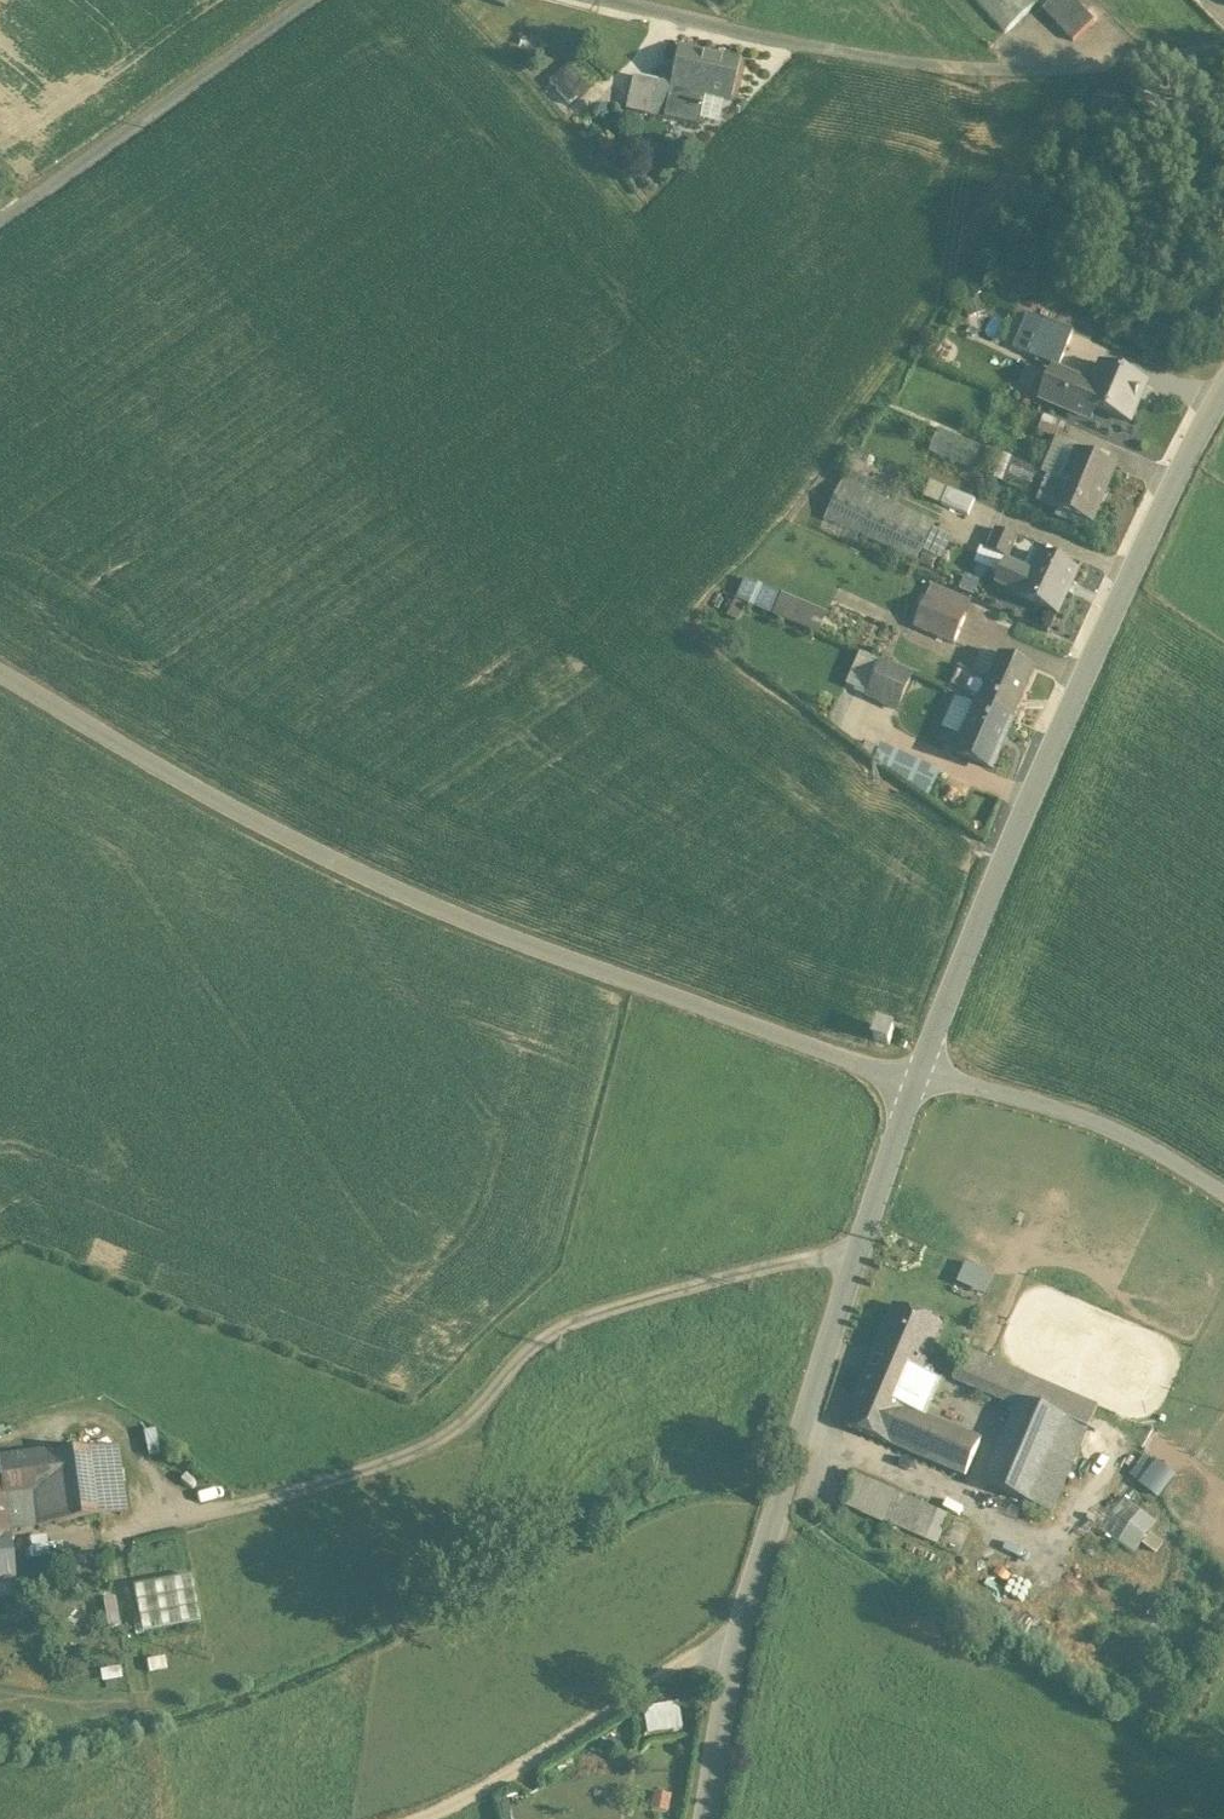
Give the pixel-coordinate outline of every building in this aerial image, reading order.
[(1006,35),(1043,0),(974,0),(1006,35)] [(1043,12),(1083,52),(1105,32),(1073,0),(1055,0),(1043,12)] [(738,65),(675,51),(668,86),(667,87),(705,95),(723,99),(730,101),(738,65)] [(596,80),(571,54),(542,80),(567,107),(596,80)] [(705,95),(667,87),(668,86),(631,77),(626,111),(698,127),(700,121),(705,95)] [(723,99),(705,95),(700,121),(717,125),(723,99)] [(1030,357),(1045,321),(1030,315),(1015,350),(1030,357)] [(1074,333),(1045,321),(1030,357),(1059,369),(1074,333)] [(1092,388),(1055,373),(1044,400),(1091,420),(1096,408),(1130,423),(1146,385),(1102,366),(1092,388)] [(1044,416),(1038,431),(1060,440),(1067,425),(1044,416)] [(938,428),(928,452),(971,469),(981,446),(938,428)] [(1117,468),(1073,450),(1060,482),(1047,476),(1036,503),(1092,526),(1117,468)] [(1031,492),(1041,471),(1000,452),(990,473),(1031,492)] [(936,523),(842,479),(823,518),(917,562),(922,552),(934,528),(936,523)] [(971,499),(931,481),(924,497),(940,504),(942,501),(966,511),(971,499)] [(952,537),(934,528),(922,552),(925,553),(925,552),(938,557),(937,559),(941,561),(952,537)] [(1018,539),(996,530),(987,551),(1009,560),(1018,539)] [(938,557),(925,552),(925,553),(920,563),(933,569),(937,559),(938,557)] [(1040,562),(1031,558),(1024,573),(1006,564),(996,585),(1058,615),(1078,573),(1042,556),(1040,562)] [(965,573),(959,588),(973,593),(979,578),(965,573)] [(742,580),(734,599),(770,614),(778,595),(742,580)] [(972,601),(932,584),(926,597),(967,614),(972,601)] [(926,597),(914,627),(954,643),(967,614),(926,597)] [(992,676),(992,677),(1001,656),(983,648),(972,672),(990,680),(992,676)] [(1036,672),(1001,656),(992,677),(992,676),(990,680),(979,706),(1014,722),(1036,672)] [(912,676),(881,663),(866,697),(897,710),(912,676)] [(979,706),(990,680),(972,672),(960,667),(949,693),(979,706)] [(979,706),(978,706),(957,754),(993,770),(1014,722),(979,706)] [(887,1028),(880,1026),(875,1040),(882,1043),(889,1045),(894,1031),(887,1028)] [(963,1261),(956,1283),(988,1293),(995,1271),(963,1261)] [(942,1326),(895,1306),(860,1389),(924,1416),(940,1380),(923,1373),(942,1326)] [(1098,1407),(966,1350),(953,1379),(1018,1407),(985,1485),(1052,1514),(1098,1407)] [(924,1416),(860,1389),(844,1425),(966,1477),(980,1444),(980,1440),(924,1416)] [(0,1461),(0,1529),(7,1529),(125,1516),(117,1449),(0,1461)] [(1145,1452),(1129,1475),(1159,1496),(1175,1473),(1145,1452)] [(949,1518),(852,1476),(843,1498),(938,1544),(949,1518)] [(1101,1528),(1133,1553),(1159,1521),(1127,1496),(1101,1528)] [(0,1529),(0,1584),(17,1583),(11,1538),(8,1538),(7,1529),(0,1529)] [(140,1630),(198,1623),(193,1576),(134,1583),(140,1630)] [(643,1704),(645,1730),(680,1728),(678,1702),(643,1704)] [(653,1791),(651,1806),(667,1808),(669,1793),(653,1791)]
